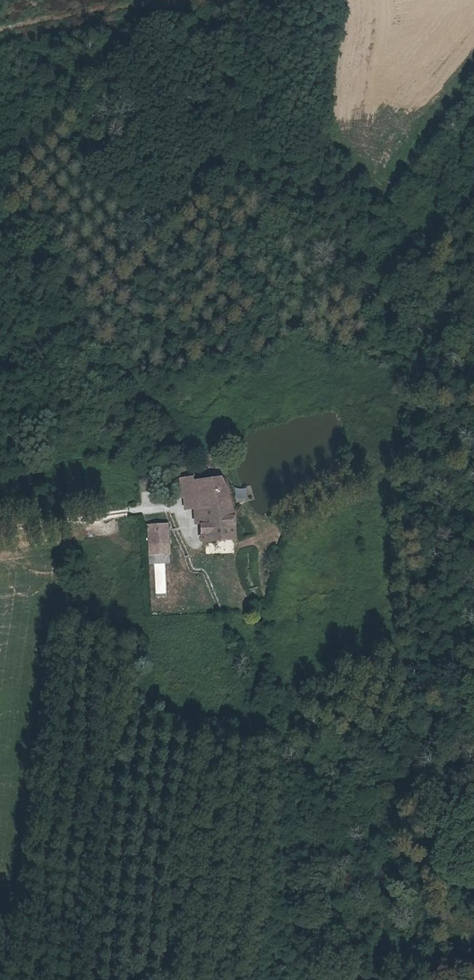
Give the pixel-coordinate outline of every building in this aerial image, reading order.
[(209,541),(242,537),(242,536),(240,514),(224,474),(195,480),(195,476),(194,477),(197,495),(209,493),(210,505),(204,506),(209,541)] [(204,507),(204,506),(210,505),(209,493),(197,495),(194,477),(178,479),(181,498),(188,496),(190,509),(204,507)] [(234,488),(235,498),(248,497),(248,487),(234,488)] [(173,525),(153,527),(156,547),(176,544),(173,525)]
